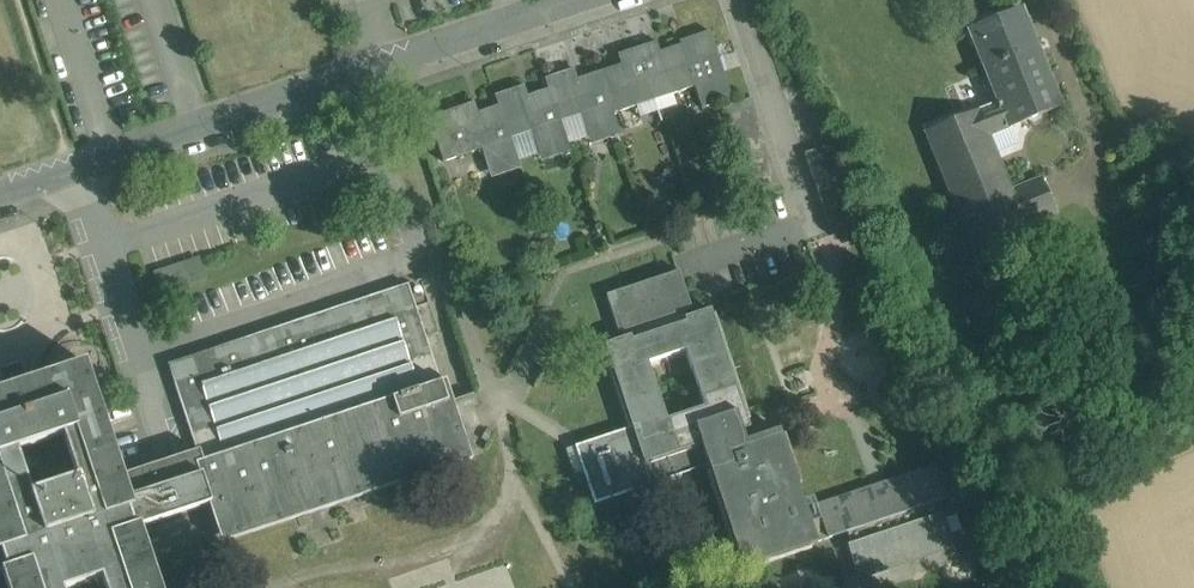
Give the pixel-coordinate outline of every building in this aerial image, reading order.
[(1018,8),(971,28),(993,79),(1040,59),(1018,8)] [(548,90),(528,97),(524,86),(494,96),(498,106),(477,113),(474,103),(421,121),(427,139),(434,137),(443,163),(487,148),(494,168),(516,161),(519,170),(521,169),(510,139),(537,130),(544,152),(566,144),(569,153),(571,153),(560,122),(586,113),(594,135),(616,128),(619,137),(621,136),(614,115),(654,101),(661,123),(662,122),(655,101),(695,88),(702,109),(732,99),(710,32),(679,42),(681,46),(660,53),(657,42),(617,55),(621,65),(577,80),(574,70),(544,80),(548,90)] [(1003,101),(928,133),(977,247),(1028,225),(990,136),(1012,126),(1011,124),(1059,103),(1040,59),(993,79),(1003,101)] [(746,179),(734,183),(742,206),(753,202),(746,179)] [(153,270),(159,292),(206,277),(199,255),(153,270)] [(608,341),(637,427),(576,448),(594,504),(716,464),(749,567),(817,544),(810,524),(779,431),(745,442),(741,431),(750,428),(710,307),(692,313),(690,306),(697,304),(686,269),(612,294),(623,328),(629,326),(631,333),(608,341)] [(168,364),(197,452),(124,476),(86,362),(0,390),(0,572),(1,572),(6,587),(61,587),(59,581),(97,569),(104,587),(161,587),(149,554),(223,530),(223,532),(463,452),(408,284),(168,364)] [(483,433),(474,405),(457,411),(469,447),(477,444),(483,433)] [(946,465),(817,508),(821,520),(810,524),(817,543),(847,533),(851,544),(848,546),(856,570),(869,566),(872,573),(938,551),(936,544),(949,539),(942,517),(959,512),(955,497),(956,497),(946,465)]
